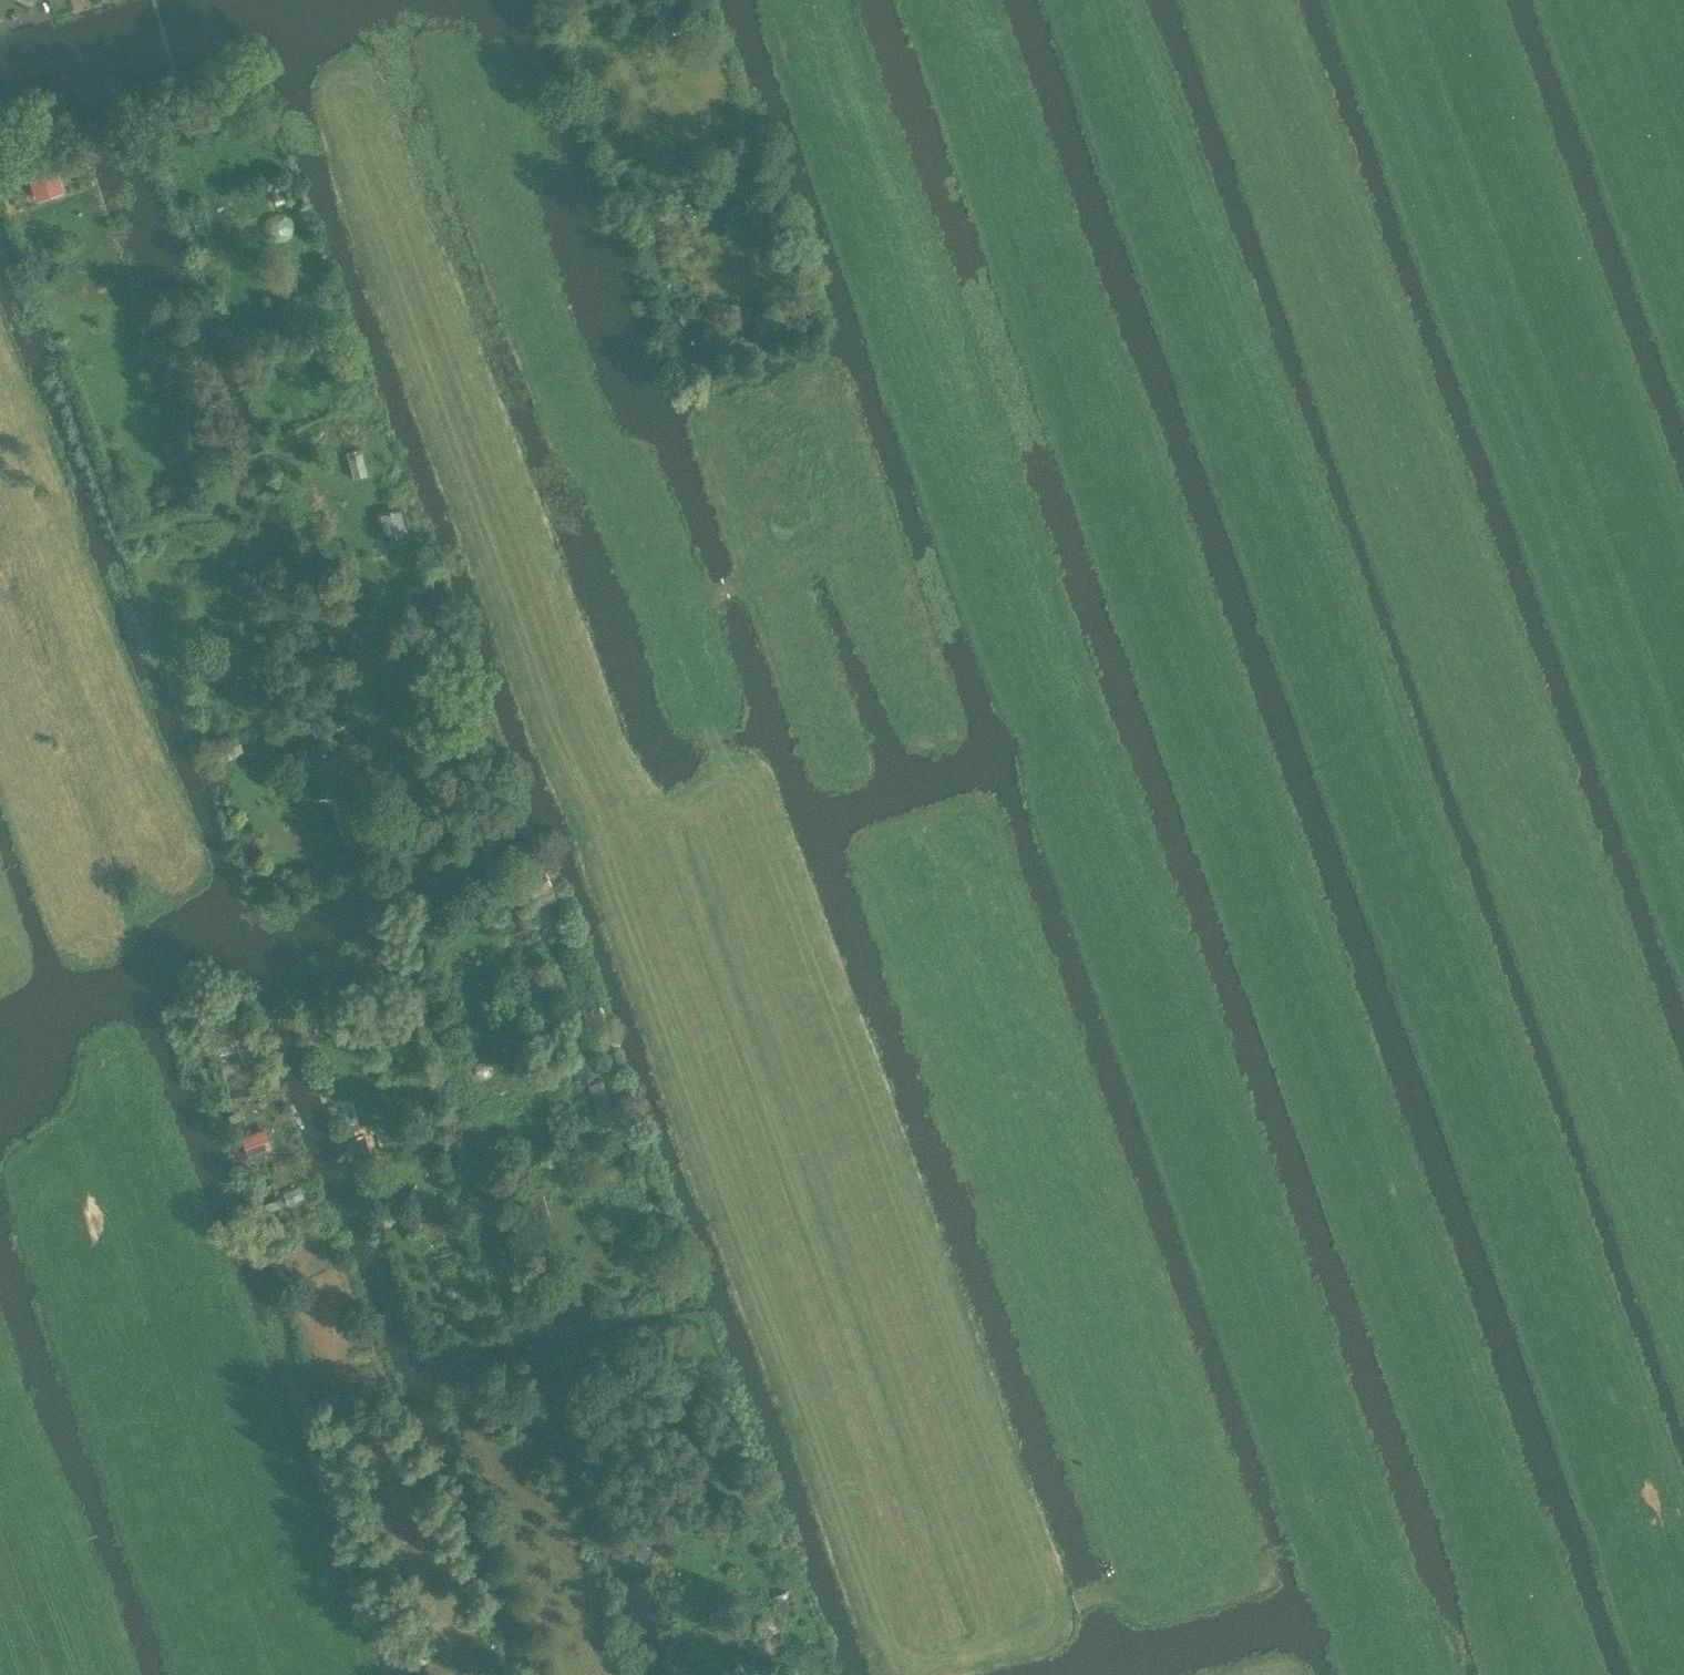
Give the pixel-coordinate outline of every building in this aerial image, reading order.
[(57,171),(30,180),(37,201),(64,191),(58,174),(57,171)] [(280,181),(269,185),(274,199),(285,195),(280,181)] [(780,304),(752,313),(760,336),(766,334),(788,326),(782,309),(780,304)] [(405,505),(375,512),(381,534),(410,527),(405,505)] [(311,762),(336,754),(331,737),(305,745),(311,762)] [(534,892),(542,889),(552,885),(545,867),(545,868),(541,858),(525,864),(529,874),(527,875),(534,892)] [(266,1127),(243,1135),(250,1155),(266,1150),(273,1147),(266,1127)] [(366,1133),(348,1139),(351,1146),(356,1163),(373,1157),(367,1135),(366,1133)]
